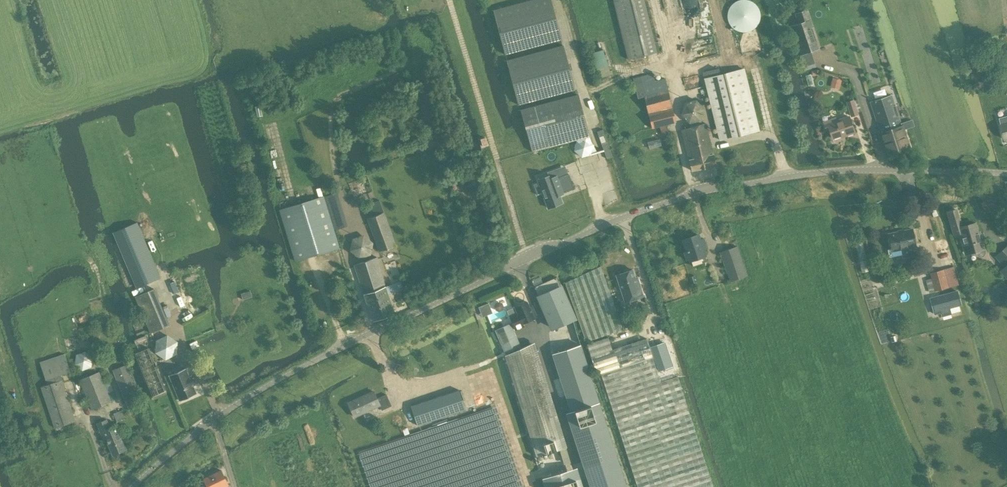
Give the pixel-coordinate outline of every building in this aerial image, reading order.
[(493,10),(505,54),(561,39),(551,0),(532,0),(493,10)] [(657,52),(645,0),(614,0),(628,59),(657,52)] [(760,17),(760,13),(759,10),(757,8),(755,5),(753,4),(749,2),(748,1),(744,1),(742,1),(739,2),(736,4),(733,7),(732,9),(730,12),(730,14),(729,17),(730,19),(731,22),(732,25),(734,27),(735,29),(738,31),(741,31),(745,32),(747,32),(751,31),(753,30),(756,28),(757,26),(759,23),(760,20),(760,17)] [(795,13),(798,23),(790,26),(800,55),(819,49),(812,28),(814,27),(808,9),(795,13)] [(563,45),(507,61),(518,105),(575,90),(563,45)] [(759,130),(744,68),(720,74),(718,68),(703,72),(720,140),(759,130)] [(676,122),(665,78),(655,81),(653,73),(633,78),(638,98),(644,97),(652,128),(660,126),(662,134),(668,132),(666,125),(676,122)] [(578,94),(521,110),(532,151),(577,140),(578,143),(576,143),(582,157),(594,153),(590,139),(578,94)] [(903,129),(913,126),(912,120),(900,123),(891,95),(870,102),(880,133),(879,133),(886,154),(909,147),(903,129)] [(853,100),(846,102),(851,117),(858,115),(857,112),(861,111),(857,99),(854,100),(853,100)] [(702,121),(705,108),(696,100),(684,102),(680,115),(689,124),(702,121)] [(835,118),(824,122),(826,128),(829,128),(832,139),(846,134),(846,135),(854,133),(849,117),(836,121),(835,118)] [(713,154),(705,123),(682,129),(689,159),(691,171),(716,165),(713,154)] [(607,159),(612,157),(613,157),(603,129),(597,131),(607,159)] [(539,183),(534,184),(538,194),(537,194),(537,195),(542,193),(548,208),(562,203),(559,194),(562,193),(562,194),(563,194),(562,192),(574,188),(568,174),(557,178),(556,176),(554,177),(549,179),(548,176),(538,180),(539,183)] [(324,196),(281,209),(296,261),(339,248),(334,230),(324,196)] [(396,246),(379,200),(363,206),(367,218),(379,251),(396,246)] [(956,209),(947,212),(950,220),(954,235),(959,233),(965,254),(971,252),(975,251),(976,254),(977,256),(979,257),(982,257),(984,256),(985,254),(985,251),(982,240),(980,241),(975,223),(961,227),(959,218),(956,209)] [(136,223),(113,232),(137,287),(160,278),(136,223)] [(890,249),(887,249),(888,257),(901,255),(902,258),(916,255),(915,249),(911,250),(911,247),(914,246),(911,229),(887,234),(889,239),(887,240),(888,245),(890,245),(890,249)] [(698,235),(683,240),(687,251),(684,252),(686,260),(690,259),(690,261),(705,256),(702,247),(706,245),(704,238),(700,239),(698,235)] [(720,252),(730,281),(747,275),(737,246),(720,252)] [(995,257),(1005,267),(1000,271),(1006,278),(1006,246),(995,257)] [(385,286),(377,258),(366,261),(355,265),(364,294),(363,294),(373,321),(395,313),(388,295),(405,289),(402,280),(385,286)] [(623,329),(600,266),(565,282),(586,342),(623,329)] [(943,269),(930,273),(934,291),(948,287),(944,271),(943,269)] [(616,275),(625,302),(643,296),(638,280),(636,281),(633,270),(616,275)] [(565,297),(556,277),(543,283),(540,277),(532,281),(535,286),(534,287),(552,328),(565,322),(574,318),(565,297)] [(171,325),(155,288),(136,296),(152,333),(171,325)] [(250,291),(241,294),(243,299),(252,296),(250,291)] [(957,291),(930,298),(935,314),(941,312),(942,316),(951,314),(949,308),(961,305),(957,291)] [(527,302),(515,307),(507,311),(516,331),(524,327),(523,324),(537,317),(532,305),(529,306),(527,302)] [(520,346),(510,323),(495,330),(505,352),(520,346)] [(155,353),(165,360),(177,354),(178,341),(167,334),(156,340),(155,353)] [(608,337),(587,344),(597,376),(601,374),(637,486),(713,486),(678,377),(661,382),(647,338),(612,349),(608,337)] [(673,366),(665,342),(650,347),(659,371),(673,366)] [(531,344),(505,355),(537,456),(559,449),(564,463),(569,461),(565,448),(568,447),(565,438),(535,346),(531,344)] [(580,344),(552,353),(571,411),(575,410),(580,425),(571,427),(591,486),(628,486),(580,344)] [(148,348),(134,354),(151,397),(166,391),(148,348)] [(75,421),(60,375),(70,371),(64,354),(39,362),(45,380),(46,380),(47,385),(41,387),(55,428),(75,421)] [(126,364),(113,370),(128,408),(138,405),(135,397),(139,395),(126,364)] [(190,376),(186,368),(169,375),(179,401),(197,393),(194,385),(196,385),(192,375),(190,376)] [(99,372),(79,380),(92,410),(111,402),(99,372)] [(458,390),(411,406),(418,425),(465,409),(462,400),(458,390)] [(348,403),(355,418),(381,406),(374,391),(348,403)] [(124,419),(121,410),(114,413),(117,422),(124,419)] [(107,419),(97,423),(104,440),(106,439),(113,455),(126,449),(116,425),(110,427),(107,419)] [(228,486),(221,470),(204,479),(208,486),(226,486),(228,486)] [(543,478),(546,486),(566,486),(562,472),(543,478)]
